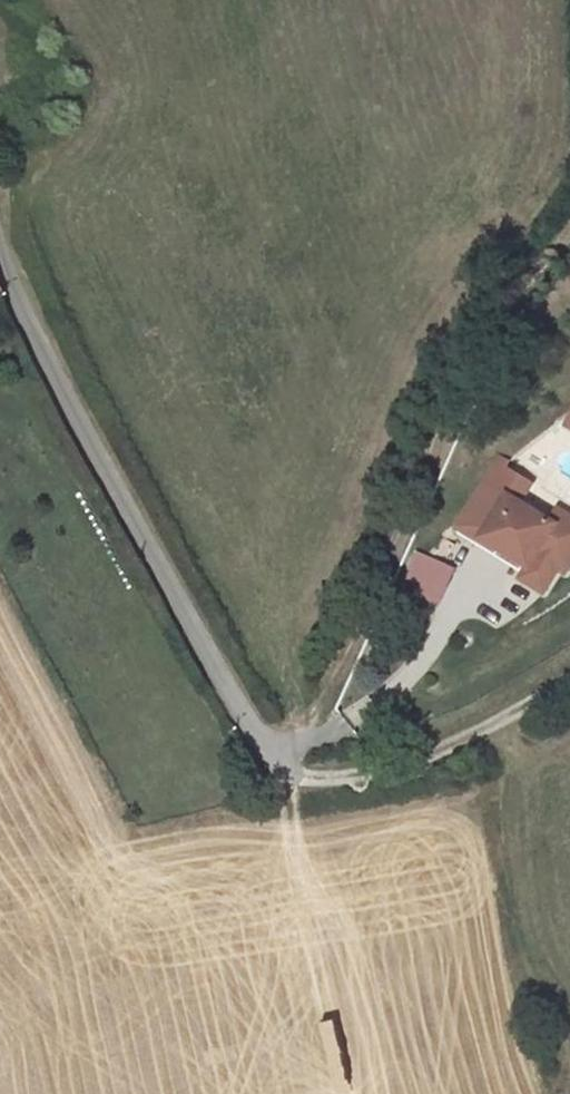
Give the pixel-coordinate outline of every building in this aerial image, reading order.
[(569,435),(569,412),(561,430),(569,435)] [(499,476),(461,539),(532,581),(556,542),(508,512),(521,491),(499,476)]
